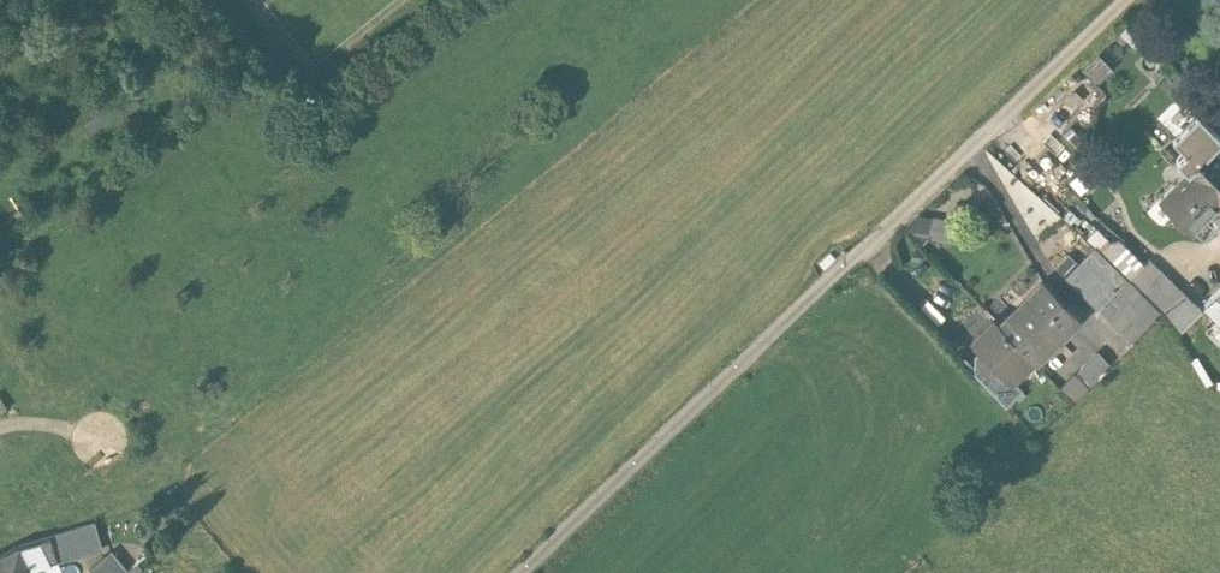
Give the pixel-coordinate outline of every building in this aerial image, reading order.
[(1219,138),(1219,136),(1213,130),(1199,116),(1176,139),(1188,151),(1178,161),(1188,171),(1211,147),(1219,138)] [(1188,171),(1218,201),(1219,199),(1219,157),(1211,147),(1188,171)] [(1084,168),(1069,181),(1080,192),(1094,179),(1084,168)] [(1190,228),(1218,201),(1188,171),(1161,198),(1190,228)] [(1069,208),(1063,215),(1070,221),(1076,215),(1069,208)] [(952,219),(923,214),(920,231),(917,236),(923,241),(928,235),(949,238),(952,219)] [(1087,237),(1100,248),(1107,240),(1108,240),(1095,228),(1087,237)] [(1128,276),(1146,257),(1144,255),(1139,260),(1118,239),(1108,240),(1107,240),(1100,248),(1128,276)] [(1095,306),(1104,296),(1124,277),(1092,246),(1077,262),(1067,252),(1053,265),(1095,306)] [(1146,257),(1128,276),(1180,325),(1199,305),(1148,255),(1146,257)] [(1022,268),(998,291),(1009,302),(1033,279),(1022,268)] [(1158,311),(1124,277),(1104,296),(1116,308),(1108,316),(1130,338),(1158,311)] [(1041,279),(998,322),(1033,357),(1034,358),(1078,315),(1041,279)] [(1203,301),(1219,317),(1219,284),(1203,301)] [(978,305),(959,323),(969,334),(988,316),(978,305)] [(1013,377),(1033,357),(998,322),(993,317),(971,339),(988,354),(1011,379),(1013,377)] [(1111,363),(1099,351),(1079,370),(1091,382),(1111,363)] [(1011,379),(988,354),(972,369),(1006,404),(1023,388),(1013,377),(1011,379)] [(1197,354),(1191,358),(1206,383),(1212,379),(1197,354)] [(1091,382),(1079,370),(1062,387),(1074,399),(1091,382)] [(94,524),(21,548),(31,569),(102,549),(94,524)] [(0,558),(0,572),(33,572),(31,569),(21,548),(0,558)] [(88,568),(93,572),(123,572),(128,569),(126,566),(110,549),(105,553),(88,568)]
